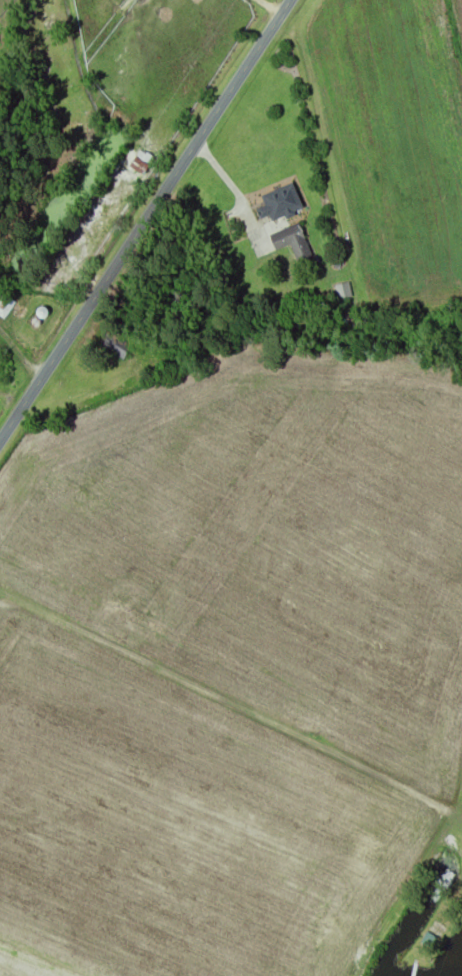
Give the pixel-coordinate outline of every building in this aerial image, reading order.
[(131,167),(145,177),(156,160),(142,150),(131,167)] [(262,220),(271,217),(274,224),(305,212),(295,185),(262,197),(266,208),(259,210),(262,220)] [(302,225),(271,236),(277,252),(292,247),(298,264),(314,258),(302,225)] [(16,305),(0,294),(0,317),(5,321),(16,305)] [(133,347),(112,334),(103,349),(124,362),(133,347)]
